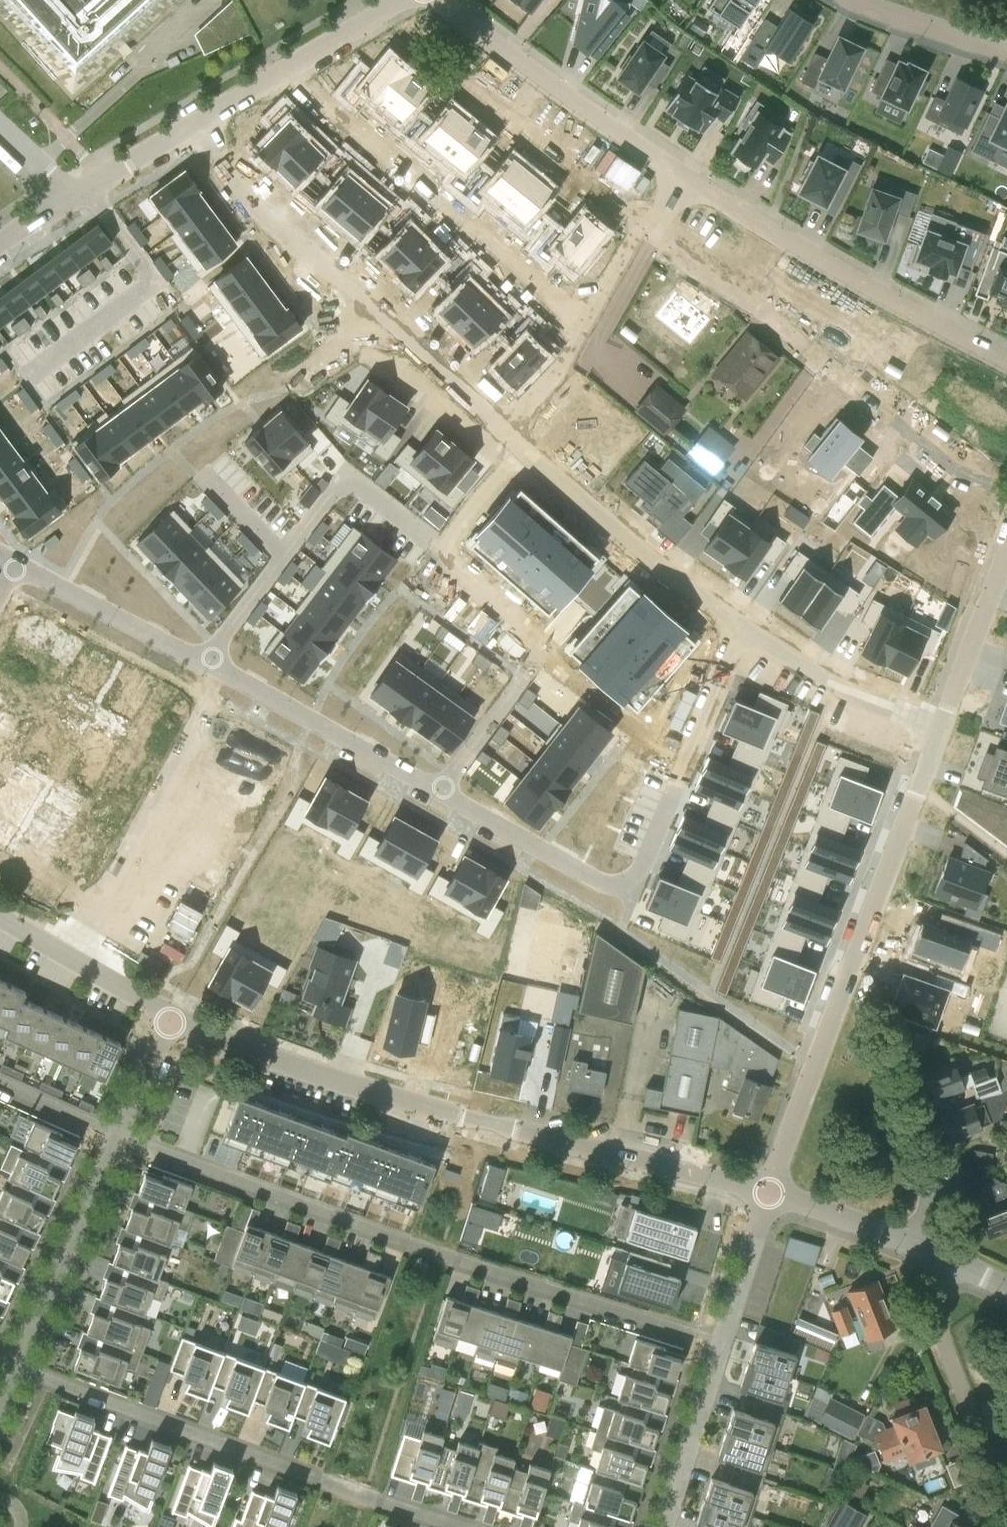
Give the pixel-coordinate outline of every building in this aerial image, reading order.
[(73,95),(177,0),(0,0),(0,15),(73,95)] [(530,13),(540,0),(512,0),(530,13)] [(572,42),(586,53),(587,52),(599,37),(607,44),(629,16),(627,14),(630,3),(620,0),(595,0),(590,18),(579,16),(572,42)] [(630,3),(640,10),(647,0),(632,0),(630,3)] [(708,7),(739,28),(756,0),(713,0),(708,7)] [(190,24),(202,53),(250,33),(237,4),(190,24)] [(778,25),(777,27),(766,44),(765,46),(768,47),(789,61),(812,24),(808,21),(809,19),(795,10),(793,12),(789,9),(778,25)] [(724,49),(735,56),(748,34),(736,27),(724,49)] [(675,46),(684,51),(692,38),(683,33),(675,46)] [(842,89),(862,48),(838,36),(827,59),(814,53),(800,82),(813,88),(819,77),(842,89)] [(669,66),(659,60),(662,55),(643,41),(632,56),(629,54),(619,67),(623,70),(618,78),(637,91),(644,81),(654,88),(669,66)] [(759,49),(749,43),(739,58),(749,65),(759,49)] [(360,70),(346,87),(359,96),(365,89),(382,103),(408,72),(389,56),(371,79),(360,70)] [(887,84),(876,79),(870,91),(906,109),(914,92),(920,94),(926,83),(920,80),(924,71),(907,63),(906,65),(898,61),(897,63),(893,72),(887,84)] [(408,72),(382,103),(399,117),(393,124),(405,134),(419,118),(408,109),(426,87),(408,72)] [(695,80),(685,75),(665,109),(672,113),(671,114),(696,129),(697,128),(704,133),(714,115),(724,122),(739,98),(722,88),(718,95),(715,93),(716,92),(695,79),(695,80)] [(924,117),(960,135),(982,91),(957,78),(946,101),(935,96),(924,117)] [(999,118),(989,113),(970,151),(990,161),(998,143),(1006,147),(1006,103),(999,118)] [(279,129),(259,150),(275,166),(304,137),(288,122),(295,115),(284,104),(269,119),(279,129)] [(422,121),(408,137),(421,147),(427,140),(444,154),(469,122),(451,107),(433,129),(422,121)] [(771,163),(789,135),(779,129),(780,128),(757,113),(733,151),(739,154),(737,157),(748,164),(750,162),(756,165),(762,156),(771,163)] [(469,122),(444,154),(461,168),(455,175),(467,185),(481,168),(470,159),(488,137),(469,122)] [(304,137),(275,166),(292,183),(313,163),(323,173),(338,157),(327,146),(320,153),(304,137)] [(960,153),(948,147),(937,169),(950,175),(960,153)] [(837,207),(858,166),(846,160),(841,169),(817,157),(814,162),(809,159),(797,183),(802,185),(799,192),(813,200),(811,203),(823,209),(826,201),(837,207)] [(339,184),(321,206),(339,221),(365,190),(348,176),(354,169),(342,158),(329,175),(339,184)] [(484,171),(470,188),(482,198),(489,190),(506,204),(531,173),(513,158),(495,180),(484,171)] [(195,190),(196,191),(198,190),(184,171),(151,195),(165,213),(195,190)] [(531,173),(506,204),(523,218),(517,226),(529,236),(542,219),(532,210),(550,188),(531,173)] [(883,239),(893,211),(908,217),(916,194),(891,185),(888,194),(871,188),(857,230),(867,233),(866,238),(878,242),(880,238),(883,239)] [(195,190),(165,213),(178,231),(208,208),(196,191),(195,190)] [(365,190),(339,221),(357,237),(376,215),(386,224),(400,207),(388,197),(382,204),(365,190)] [(221,225),(208,208),(178,231),(191,248),(221,225)] [(401,236),(381,256),(398,273),(426,244),(410,228),(417,221),(406,210),(391,226),(401,236)] [(918,210),(908,239),(920,243),(919,246),(917,245),(912,261),(927,266),(926,270),(945,277),(947,271),(954,274),(957,266),(970,271),(984,233),(931,214),(931,215),(918,210)] [(554,228),(540,245),(552,255),(558,247),(578,263),(604,232),(583,215),(564,237),(554,228)] [(127,227),(134,236),(140,232),(133,222),(127,227)] [(98,224),(81,236),(95,255),(112,242),(98,224)] [(221,225),(191,248),(204,266),(235,243),(221,225)] [(141,246),(148,241),(140,232),(134,236),(141,246)] [(974,294),(987,299),(989,293),(990,289),(1000,292),(998,296),(1006,299),(1004,307),(1006,308),(1006,237),(1003,235),(1001,242),(994,239),(974,294)] [(81,236),(65,249),(79,267),(95,255),(81,236)] [(426,244),(398,273),(415,289),(435,269),(445,279),(460,263),(448,252),(442,259),(426,244)] [(65,249),(48,261),(62,280),(79,267),(65,249)] [(112,265),(105,256),(99,260),(106,270),(112,265)] [(166,266),(159,256),(152,261),(160,271),(166,266)] [(229,299),(259,276),(246,258),(215,281),(229,299)] [(48,261),(32,273),(46,292),(62,280),(48,261)] [(166,266),(160,271),(167,281),(173,276),(166,266)] [(459,291),(439,312),(456,328),(484,299),(468,284),(475,277),(464,266),(449,281),(459,291)] [(89,268),(83,273),(90,282),(96,278),(89,268)] [(32,273),(15,285),(30,304),(46,292),(32,273)] [(90,282),(83,273),(76,277),(83,287),(90,282)] [(259,276),(229,299),(242,316),(272,293),(259,276)] [(0,296),(0,298),(13,316),(30,304),(15,285),(0,296)] [(675,288),(654,314),(690,343),(711,317),(698,307),(700,305),(698,304),(697,306),(690,300),(692,299),(690,298),(689,299),(675,288)] [(63,302),(56,292),(50,297),(57,307),(63,302)] [(272,293),(242,316),(254,333),(285,311),(285,310),(272,293)] [(13,316),(0,298),(0,326),(13,316)] [(484,299),(456,328),(473,345),(493,324),(503,334),(518,318),(507,308),(500,314),(484,299)] [(47,314),(40,305),(34,309),(41,319),(47,314)] [(285,311),(254,333),(268,352),(301,327),(286,308),(285,310),(285,311)] [(187,315),(180,320),(188,330),(194,325),(187,315)] [(24,317),(17,321),(24,331),(31,326),(24,317)] [(171,318),(161,325),(166,332),(176,325),(171,318)] [(24,331),(17,321),(11,326),(18,336),(24,331)] [(516,347),(496,368),(516,387),(544,357),(526,339),(532,333),(521,322),(506,337),(516,347)] [(188,330),(195,339),(201,334),(194,325),(188,330)] [(745,398),(778,358),(747,333),(714,373),(745,398)] [(145,338),(135,345),(140,351),(150,344),(145,338)] [(135,345),(126,352),(130,358),(140,351),(135,345)] [(213,350),(206,355),(213,364),(220,359),(213,350)] [(197,354),(179,368),(202,398),(201,399),(203,401),(222,387),(197,354)] [(227,369),(220,359),(213,364),(221,374),(227,369)] [(110,363),(101,371),(105,377),(115,370),(110,363)] [(179,368),(162,381),(185,411),(201,399),(202,398),(179,368)] [(101,371),(91,378),(96,384),(105,377),(101,371)] [(339,395),(324,417),(337,426),(339,422),(358,435),(361,431),(360,430),(386,393),(367,379),(350,403),(339,395)] [(162,381),(145,393),(167,424),(185,411),(162,381)] [(683,409),(655,386),(636,410),(664,433),(683,409)] [(22,388),(16,393),(23,402),(30,398),(22,388)] [(76,389),(66,396),(71,403),(80,396),(76,389)] [(167,424),(145,393),(127,406),(150,437),(167,424)] [(386,393),(360,430),(361,431),(378,443),(373,451),(386,460),(401,438),(389,430),(406,407),(386,393)] [(66,396),(56,404),(61,410),(71,403),(66,396)] [(30,398),(23,402),(30,412),(37,407),(30,398)] [(127,406),(110,419),(133,450),(150,437),(127,406)] [(280,411),(262,427),(295,465),(313,449),(280,411)] [(828,478),(835,470),(842,461),(858,474),(873,457),(857,444),(861,438),(836,417),(820,437),(814,432),(804,444),(811,450),(804,458),(828,478)] [(133,450),(110,419),(93,432),(116,463),(116,462),(133,450)] [(48,423),(42,427),(49,437),(56,432),(48,423)] [(262,427),(244,442),(277,480),(295,465),(262,427)] [(407,443),(393,460),(422,484),(454,445),(436,430),(418,452),(407,443)] [(56,432),(49,437),(56,447),(63,442),(56,432)] [(116,463),(93,432),(74,446),(99,478),(118,464),(116,462),(116,463)] [(719,465),(726,457),(702,436),(687,454),(712,474),(712,473),(719,479),(726,470),(719,465)] [(8,441),(0,447),(0,474),(21,458),(8,441)] [(454,445),(422,484),(451,508),(465,491),(454,482),(468,466),(473,460),(454,445)] [(74,457),(68,462),(75,472),(81,467),(74,457)] [(0,474),(0,495),(3,499),(33,476),(21,458),(0,474)] [(644,459),(624,483),(645,501),(641,505),(661,523),(670,512),(679,520),(705,489),(680,469),(670,481),(644,459)] [(81,467),(75,472),(82,481),(89,476),(81,467)] [(46,493),(33,476),(3,499),(15,515),(16,516),(46,493)] [(314,487),(321,492),(328,483),(322,478),(314,487)] [(833,532),(867,491),(854,480),(820,522),(833,532)] [(876,527),(894,505),(907,516),(901,524),(920,539),(926,531),(932,537),(952,512),(913,481),(899,498),(887,487),(863,517),(876,527)] [(311,485),(300,500),(309,508),(321,492),(314,487),(311,485)] [(469,545),(547,613),(566,592),(596,619),(568,650),(636,709),(695,642),(519,487),(469,545)] [(16,516),(15,515),(13,516),(27,536),(60,511),(46,493),(16,516)] [(201,502),(209,510),(215,505),(207,496),(201,502)] [(719,527),(704,548),(725,563),(749,528),(729,515),(735,507),(723,499),(708,520),(719,527)] [(224,513),(215,505),(209,510),(218,519),(224,513)] [(169,512),(136,544),(154,562),(153,563),(154,564),(187,531),(169,512)] [(322,521),(315,530),(321,535),(329,526),(322,521)] [(353,526),(337,547),(381,581),(381,580),(383,578),(387,573),(397,560),(353,526)] [(749,528),(725,563),(745,577),(760,556),(771,563),(785,542),(774,534),(768,542),(749,528)] [(314,545),(321,535),(315,530),(307,540),(314,545)] [(187,531),(154,564),(171,582),(205,550),(187,531)] [(236,538),(244,547),(250,541),(242,532),(236,538)] [(258,550),(250,541),(244,547),(253,556),(258,550)] [(321,567),(325,570),(365,601),(365,602),(366,602),(382,581),(381,580),(381,581),(337,547),(321,567)] [(205,550),(171,582),(172,583),(173,582),(189,599),(222,568),(205,550)] [(793,579),(778,600),(799,614),(828,572),(797,550),(783,572),(793,579)] [(292,561),(284,571),(291,576),(298,566),(292,561)] [(222,568),(189,599),(207,618),(240,587),(222,568)] [(325,570),(309,590),(350,621),(352,618),(356,613),(365,602),(365,601),(325,570)] [(284,585),(291,576),(284,571),(277,580),(284,585)] [(828,572),(799,614),(819,629),(834,608),(845,615),(859,594),(828,572)] [(294,610),(298,613),(335,641),(335,640),(344,629),(348,624),(350,621),(309,590),(294,610)] [(872,628),(861,651),(883,662),(906,615),(872,599),(861,622),(872,628)] [(261,601),(254,611),(260,616),(268,606),(261,601)] [(946,601),(935,624),(946,630),(955,607),(946,601)] [(253,625),(260,616),(254,611),(247,620),(253,625)] [(298,613),(283,633),(319,661),(319,662),(320,662),(336,641),(335,640),(335,641),(298,613)] [(906,615),(883,662),(906,673),(917,650),(929,655),(940,632),(906,615)] [(441,625),(434,635),(441,640),(442,638),(448,630),(441,625)] [(456,635),(448,630),(442,638),(449,644),(456,635)] [(283,633),(267,654),(303,682),(313,669),(317,664),(319,662),(319,661),(283,633)] [(401,652),(371,694),(390,708),(391,709),(421,667),(401,652)] [(478,652),(471,662),(478,666),(485,656),(478,652)] [(485,656),(478,666),(484,671),(491,661),(485,656)] [(390,708),(389,709),(391,710),(409,723),(410,724),(410,723),(409,722),(439,680),(421,667),(391,709),(390,708)] [(439,680),(409,722),(410,723),(427,735),(458,694),(439,680)] [(527,688),(522,694),(532,701),(537,695),(527,688)] [(734,698),(727,714),(774,734),(788,704),(759,692),(753,706),(734,698)] [(458,694),(427,735),(448,750),(478,708),(458,694)] [(522,694),(517,701),(527,708),(532,701),(522,694)] [(578,706),(563,726),(596,752),(611,732),(578,706)] [(997,722),(1006,726),(1006,711),(1006,712),(1002,711),(997,722)] [(727,714),(720,730),(739,738),(733,751),(762,764),(774,734),(727,714)] [(500,725),(495,731),(505,738),(510,732),(500,725)] [(563,726),(549,744),(582,770),(596,752),(563,726)] [(495,731),(490,738),(500,745),(505,738),(495,731)] [(806,747),(809,738),(799,734),(795,743),(806,747)] [(802,756),(806,747),(795,743),(792,752),(802,756)] [(549,744),(535,762),(568,788),(582,770),(549,744)] [(978,776),(985,778),(982,786),(1006,795),(1006,752),(996,748),(994,755),(986,753),(978,776)] [(482,750),(476,758),(486,765),(492,757),(482,750)] [(709,757),(702,773),(749,793),(762,764),(733,751),(727,765),(709,757)] [(839,756),(827,787),(875,805),(881,789),(862,782),(868,767),(839,756)] [(535,762),(521,780),(554,806),(568,788),(535,762)] [(811,781),(815,772),(805,768),(801,777),(811,781)] [(702,773),(695,789),(714,797),(708,810),(737,823),(749,793),(702,773)] [(298,795),(288,814),(301,822),(306,813),(325,824),(345,789),(325,777),(310,802),(298,795)] [(808,790),(811,781),(801,777),(797,786),(808,790)] [(521,780),(505,800),(538,825),(554,806),(521,780)] [(827,787),(816,817),(845,828),(850,814),(869,821),(875,805),(827,787)] [(345,789),(325,824),(344,835),(340,843),(353,851),(364,832),(352,825),(366,800),(345,789)] [(782,807),(786,798),(775,793),(771,803),(782,807)] [(778,816),(782,807),(771,803),(768,812),(778,816)] [(683,816),(677,832),(724,852),(737,823),(708,810),(702,824),(683,816)] [(368,834),(357,853),(371,861),(376,852),(395,863),(415,828),(394,816),(380,841),(368,834)] [(816,817),(805,847),(853,865),(859,849),(840,841),(845,828),(816,817)] [(787,840),(791,831),(781,827),(777,836),(787,840)] [(415,828),(395,863),(414,874),(409,883),(423,890),(434,871),(421,865),(436,840),(415,828)] [(677,832),(670,847),(689,855),(683,869),(711,881),(724,852),(677,832)] [(784,849),(787,840),(777,836),(773,845),(784,849)] [(987,861),(988,859),(964,842),(964,843),(965,843),(958,861),(948,857),(935,892),(974,907),(987,872),(983,870),(986,860),(987,861)] [(805,847),(794,877),(823,888),(828,874),(847,881),(853,865),(805,847)] [(758,866),(762,857),(751,853),(748,862),(758,866)] [(438,874),(427,892),(441,900),(445,892),(465,903),(485,867),(464,855),(450,881),(438,874)] [(754,875),(758,866),(748,862),(744,871),(754,875)] [(485,867),(465,903),(484,913),(479,922),(493,930),(503,911),(491,904),(505,879),(485,867)] [(658,875),(651,890),(699,911),(711,881),(683,869),(677,883),(658,875)] [(794,877),(782,907),(831,925),(837,909),(818,901),(823,888),(794,877)] [(536,910),(539,895),(524,884),(520,906),(536,910)] [(764,899),(767,891),(756,886),(753,895),(764,899)] [(651,890),(645,906),(663,914),(657,929),(686,941),(699,911),(651,890)] [(760,908),(764,899),(753,895),(750,904),(760,908)] [(561,923),(564,913),(540,906),(537,916),(561,923)] [(782,907),(771,937),(800,948),(806,934),(825,941),(831,925),(782,907)] [(734,926),(738,916),(727,912),(724,921),(734,926)] [(918,921),(913,935),(917,937),(911,954),(938,963),(939,960),(959,967),(968,941),(994,950),(1000,934),(947,915),(944,924),(938,922),(936,928),(918,921)] [(325,917),(313,938),(332,945),(344,924),(325,917)] [(558,973),(572,976),(582,927),(535,918),(523,981),(555,987),(558,973)] [(730,935),(734,926),(724,921),(720,931),(730,935)] [(631,1023),(644,966),(595,931),(577,1011),(631,1023)] [(223,958),(209,983),(229,994),(249,959),(230,948),(235,940),(221,932),(211,951),(223,958)] [(771,937),(760,967),(808,985),(814,969),(795,961),(800,948),(771,937)] [(740,959),(743,950),(733,946),(729,955),(740,959)] [(312,964),(315,965),(305,994),(320,999),(315,1013),(344,1023),(349,1009),(338,1005),(354,960),(317,948),(312,964)] [(736,968),(740,959),(729,955),(726,964),(736,968)] [(249,959),(229,994),(250,1006),(264,981),(276,988),(287,969),(273,961),(269,970),(249,959)] [(760,967),(749,998),(778,1008),(783,994),(803,1001),(808,985),(760,967)] [(904,975),(892,1009),(933,1024),(945,991),(964,998),(969,985),(936,974),(932,985),(904,975)] [(0,992),(0,1023),(8,1027),(21,998),(22,999),(25,991),(5,982),(0,992)] [(385,1044),(412,1051),(414,1041),(428,1044),(435,1015),(421,1012),(424,1000),(397,994),(385,1044)] [(8,1027),(4,1034),(24,1043),(41,1007),(22,999),(21,998),(8,1027)] [(41,1007),(24,1043),(44,1052),(60,1016),(41,1007)] [(659,1106),(659,1107),(698,1115),(701,1098),(706,1077),(708,1065),(728,1069),(732,1057),(773,1072),(778,1059),(718,1016),(678,1008),(662,1090),(646,1087),(643,1102),(659,1106)] [(515,1033),(519,1017),(503,1014),(496,1046),(490,1071),(520,1078),(530,1037),(515,1033)] [(80,1025),(60,1016),(44,1052),(64,1061),(80,1025)] [(100,1034),(80,1025),(64,1061),(83,1070),(100,1034)] [(547,1064),(560,1067),(568,1030),(554,1027),(547,1064)] [(120,1043),(100,1034),(83,1070),(104,1079),(120,1043)] [(766,1072),(772,1074),(773,1072),(732,1057),(728,1069),(728,1071),(730,1073),(724,1089),(738,1093),(732,1108),(757,1117),(768,1085),(762,1082),(766,1072)] [(573,1059),(567,1088),(600,1095),(605,1071),(586,1067),(587,1062),(573,1059)] [(13,1068),(2,1063),(0,1068),(0,1071),(10,1076),(13,1068)] [(973,1097),(983,1096),(1001,1091),(995,1075),(988,1078),(984,1068),(960,1077),(956,1068),(954,1063),(925,1075),(934,1099),(937,1097),(964,1087),(968,1085),(973,1097)] [(24,1073),(13,1068),(10,1076),(20,1081),(24,1073)] [(49,1094),(52,1086),(42,1081),(38,1089),(49,1094)] [(52,1086),(49,1094),(60,1098),(63,1091),(52,1086)] [(1001,1091),(983,1096),(985,1102),(975,1105),(975,1103),(960,1109),(941,1116),(950,1140),(981,1128),(980,1125),(990,1121),(1001,1117),(1006,1102),(1006,1090),(1001,1091)] [(232,1096),(215,1143),(237,1152),(255,1105),(232,1096)] [(94,1105),(83,1100),(80,1108),(91,1112),(92,1108),(94,1105)] [(255,1105),(237,1152),(259,1160),(280,1168),(297,1120),(276,1113),(255,1105)] [(297,1120),(280,1168),(301,1175),(324,1184),(325,1180),(324,1180),(342,1132),(340,1132),(339,1136),(319,1128),(297,1120)] [(34,1121),(24,1144),(67,1163),(75,1146),(60,1139),(62,1134),(34,1121)] [(342,1132),(324,1180),(325,1180),(346,1187),(367,1195),(384,1148),(363,1140),(342,1132)] [(67,1164),(67,1163),(24,1144),(23,1144),(28,1147),(24,1157),(19,1155),(8,1178),(52,1197),(60,1180),(44,1172),(51,1157),(67,1164)] [(384,1148),(367,1195),(388,1203),(411,1212),(428,1164),(406,1156),(384,1148)] [(503,1170),(504,1170),(505,1169),(489,1165),(486,1174),(501,1178),(503,1170)] [(1001,1181),(999,1182),(998,1179),(984,1173),(974,1177),(979,1190),(986,1187),(990,1199),(981,1202),(984,1209),(978,1211),(985,1230),(994,1235),(1006,1230),(1006,1184),(1001,1181)] [(138,1193),(154,1199),(193,1213),(194,1212),(183,1209),(192,1186),(163,1175),(161,1180),(145,1174),(138,1193)] [(52,1197),(8,1178),(13,1181),(8,1191),(3,1189),(0,1196),(0,1215),(37,1231),(45,1214),(29,1206),(36,1191),(52,1198),(52,1197)] [(614,1203),(617,1195),(598,1190),(596,1197),(614,1203)] [(187,1231),(193,1213),(154,1199),(148,1215),(132,1209),(125,1228),(141,1234),(165,1243),(170,1245),(177,1227),(187,1231)] [(472,1205),(471,1204),(466,1220),(467,1221),(497,1230),(502,1214),(472,1205)] [(252,1208),(244,1231),(236,1252),(231,1266),(252,1274),(268,1231),(254,1226),(260,1210),(252,1208)] [(626,1239),(664,1251),(687,1258),(696,1228),(674,1220),(674,1221),(635,1209),(626,1239)] [(37,1231),(0,1215),(0,1255),(21,1265),(29,1248),(13,1240),(20,1225),(36,1232),(37,1231)] [(281,1236),(268,1231),(252,1274),(272,1281),(294,1223),(287,1221),(281,1236)] [(300,1225),(294,1223),(272,1281),(273,1281),(277,1272),(295,1279),(292,1288),(292,1289),(308,1246),(294,1241),(300,1225)] [(227,1225),(219,1246),(227,1249),(236,1252),(244,1231),(227,1225)] [(161,1254),(165,1243),(141,1234),(136,1250),(119,1244),(112,1263),(129,1269),(167,1283),(168,1282),(158,1278),(166,1256),(161,1254)] [(322,1251),(308,1246),(292,1289),(313,1296),(334,1238),(328,1236),(322,1251)] [(341,1240),(334,1238),(313,1296),(333,1304),(349,1261),(335,1256),(341,1240)] [(802,1260),(814,1264),(820,1245),(808,1242),(802,1260)] [(222,1263),(227,1249),(219,1246),(214,1260),(222,1263)] [(236,1252),(227,1249),(222,1263),(231,1266),(236,1252)] [(363,1266),(349,1261),(333,1304),(353,1311),(375,1253),(368,1251),(363,1266)] [(629,1251),(617,1290),(633,1295),(631,1301),(648,1306),(650,1301),(665,1305),(668,1296),(677,1299),(678,1298),(675,1297),(676,1293),(680,1279),(658,1272),(661,1263),(670,1266),(670,1264),(629,1251)] [(381,1255),(375,1253),(353,1311),(374,1319),(390,1277),(375,1271),(381,1255)] [(21,1265),(0,1255),(0,1270),(5,1259),(21,1266),(21,1265)] [(161,1301),(167,1283),(129,1269),(123,1285),(106,1279),(99,1298),(116,1304),(139,1313),(144,1314),(151,1297),(161,1301)] [(6,1299),(14,1281),(0,1275),(0,1296),(6,1299)] [(848,1292),(857,1315),(886,1304),(877,1280),(848,1292)] [(433,1339),(454,1346),(473,1287),(466,1285),(461,1301),(446,1296),(433,1339)] [(479,1289),(473,1287),(454,1346),(455,1347),(458,1337),(477,1342),(474,1353),(475,1353),(489,1310),(474,1305),(479,1289)] [(242,1296),(233,1293),(230,1303),(238,1306),(242,1296)] [(503,1314),(489,1310),(475,1353),(495,1359),(514,1300),(508,1298),(503,1314)] [(263,1303),(254,1300),(250,1310),(260,1314),(263,1303)] [(521,1302),(514,1300),(495,1359),(516,1366),(530,1323),(516,1318),(521,1302)] [(135,1323),(139,1313),(116,1304),(110,1320),(93,1314),(86,1333),(103,1339),(141,1353),(150,1329),(135,1323)] [(895,1328),(886,1304),(857,1315),(866,1339),(895,1328)] [(819,1316),(824,1329),(851,1317),(847,1306),(832,1311),(819,1316)] [(544,1327),(530,1323),(516,1366),(517,1366),(520,1356),(540,1362),(555,1313),(549,1311),(544,1327)] [(562,1315),(555,1313),(540,1362),(561,1369),(558,1379),(569,1343),(572,1336),(557,1331),(562,1315)] [(855,1329),(851,1317),(824,1329),(828,1341),(842,1336),(841,1334),(855,1329)] [(305,1318),(300,1328),(317,1335),(321,1326),(305,1318)] [(314,1351),(343,1361),(348,1347),(340,1344),(343,1335),(322,1328),(314,1351)] [(754,1341),(753,1345),(747,1363),(788,1376),(795,1353),(799,1340),(778,1331),(777,1332),(773,1346),(754,1341)] [(201,1395),(206,1397),(223,1352),(182,1337),(171,1365),(170,1369),(190,1377),(183,1389),(185,1390),(185,1389),(202,1395),(201,1395)] [(636,1338),(628,1362),(674,1377),(680,1358),(663,1353),(665,1348),(636,1338)] [(135,1370),(141,1353),(103,1339),(97,1355),(80,1349),(73,1368),(119,1384),(125,1367),(135,1370)] [(370,1345),(356,1340),(353,1350),(367,1355),(370,1345)] [(581,1347),(569,1343),(558,1379),(576,1385),(587,1349),(581,1347)] [(272,1345),(268,1357),(277,1361),(282,1348),(272,1345)] [(264,1367),(223,1352),(206,1397),(207,1397),(212,1385),(230,1392),(224,1404),(225,1405),(226,1404),(246,1412),(264,1367)] [(164,1383),(170,1369),(171,1365),(158,1360),(152,1379),(164,1383)] [(625,1374),(617,1398),(663,1412),(669,1394),(652,1388),(657,1372),(674,1377),(628,1362),(628,1363),(634,1365),(630,1376),(625,1374)] [(788,1376),(747,1363),(740,1386),(764,1393),(760,1405),(784,1413),(788,1401),(781,1398),(788,1376)] [(421,1365),(418,1373),(427,1375),(429,1367),(421,1365)] [(304,1382),(264,1367),(246,1412),(248,1412),(252,1400),(271,1407),(264,1419),(265,1420),(266,1419),(287,1427),(304,1382)] [(462,1384),(465,1377),(457,1374),(454,1381),(462,1384)] [(345,1397),(304,1382),(287,1427),(288,1427),(293,1415),(312,1422),(305,1434),(306,1435),(307,1434),(329,1442),(335,1427),(339,1428),(348,1403),(344,1402),(345,1397)] [(493,1395),(504,1399),(507,1389),(496,1385),(493,1395)] [(512,1387),(508,1400),(524,1405),(528,1393),(512,1387)] [(531,1407),(545,1411),(549,1399),(534,1395),(531,1407)] [(814,1396),(804,1415),(850,1438),(863,1413),(828,1396),(826,1402),(814,1396)] [(603,1406),(596,1430),(652,1448),(658,1429),(641,1424),(646,1408),(663,1413),(663,1412),(617,1398),(622,1400),(619,1411),(603,1406)] [(504,1417),(508,1404),(494,1400),(490,1412),(504,1417)] [(438,1405),(435,1416),(446,1419),(449,1409),(438,1405)] [(733,1409),(726,1432),(773,1447),(784,1413),(760,1405),(756,1417),(733,1409)] [(877,1437),(881,1447),(932,1427),(924,1405),(892,1418),(895,1424),(887,1427),(885,1421),(869,1413),(859,1433),(873,1439),(877,1437)] [(57,1408),(51,1424),(52,1424),(53,1422),(69,1428),(54,1467),(81,1472),(79,1477),(92,1482),(94,1483),(111,1436),(110,1436),(109,1437),(90,1429),(94,1418),(75,1411),(73,1415),(58,1410),(58,1408),(57,1408)] [(561,1434),(565,1421),(551,1416),(547,1429),(561,1434)] [(933,1451),(941,1448),(932,1427),(881,1447),(879,1448),(884,1462),(906,1454),(909,1460),(912,1459),(916,1469),(937,1461),(933,1451)] [(427,1481),(426,1486),(442,1436),(423,1430),(420,1438),(403,1433),(390,1475),(415,1483),(417,1478),(427,1481)] [(600,1452),(595,1469),(641,1483),(647,1465),(630,1459),(635,1443),(652,1448),(596,1430),(590,1448),(600,1452)] [(773,1447),(726,1432),(719,1454),(742,1462),(738,1474),(762,1481),(773,1447)] [(442,1436),(426,1486),(451,1494),(452,1489),(463,1492),(462,1497),(479,1442),(477,1447),(458,1441),(456,1449),(441,1444),(443,1436),(442,1436)] [(147,1451),(139,1448),(138,1451),(127,1446),(127,1445),(125,1445),(107,1495),(109,1495),(122,1499),(124,1495),(147,1509),(152,1495),(153,1495),(171,1446),(151,1439),(147,1451)] [(498,1447),(479,1442),(462,1497),(486,1505),(488,1500),(498,1503),(496,1508),(497,1508),(513,1458),(496,1453),(498,1447)] [(877,1472),(880,1464),(874,1450),(851,1459),(877,1472)] [(832,1466),(843,1469),(847,1459),(836,1456),(832,1466)] [(513,1458),(497,1508),(515,1514),(517,1509),(535,1515),(550,1470),(529,1463),(527,1472),(512,1467),(513,1458)] [(210,1471),(202,1468),(201,1470),(190,1466),(190,1465),(188,1464),(171,1512),(173,1512),(173,1511),(186,1516),(188,1512),(211,1525),(216,1512),(217,1512),(233,1469),(213,1462),(210,1471)] [(842,1472),(828,1468),(824,1480),(837,1484),(842,1472)] [(574,1500),(573,1501),(630,1519),(635,1500),(619,1495),(624,1479),(641,1484),(641,1483),(595,1469),(595,1470),(600,1471),(597,1482),(591,1481),(584,1504),(574,1500)] [(711,1478),(704,1500),(751,1515),(762,1481),(738,1474),(735,1485),(711,1478)] [(867,1484),(850,1476),(841,1493),(859,1502),(867,1484)] [(265,1493),(264,1496),(253,1492),(253,1491),(251,1490),(240,1520),(235,1517),(231,1526),(284,1526),(296,1493),(277,1485),(273,1496),(265,1493)] [(866,1513),(843,1499),(827,1526),(861,1526),(862,1525),(860,1524),(866,1513)] [(97,1500),(91,1519),(100,1523),(107,1503),(97,1500)] [(704,1500),(697,1523),(709,1526),(748,1526),(751,1515),(704,1500)] [(630,1519),(573,1501),(568,1519),(578,1522),(577,1526),(609,1526),(613,1514),(629,1519),(630,1519)] [(950,1520),(954,1513),(940,1506),(928,1526),(929,1526),(962,1526),(950,1520)] [(158,1526),(171,1526),(174,1519),(162,1515),(158,1526)]
